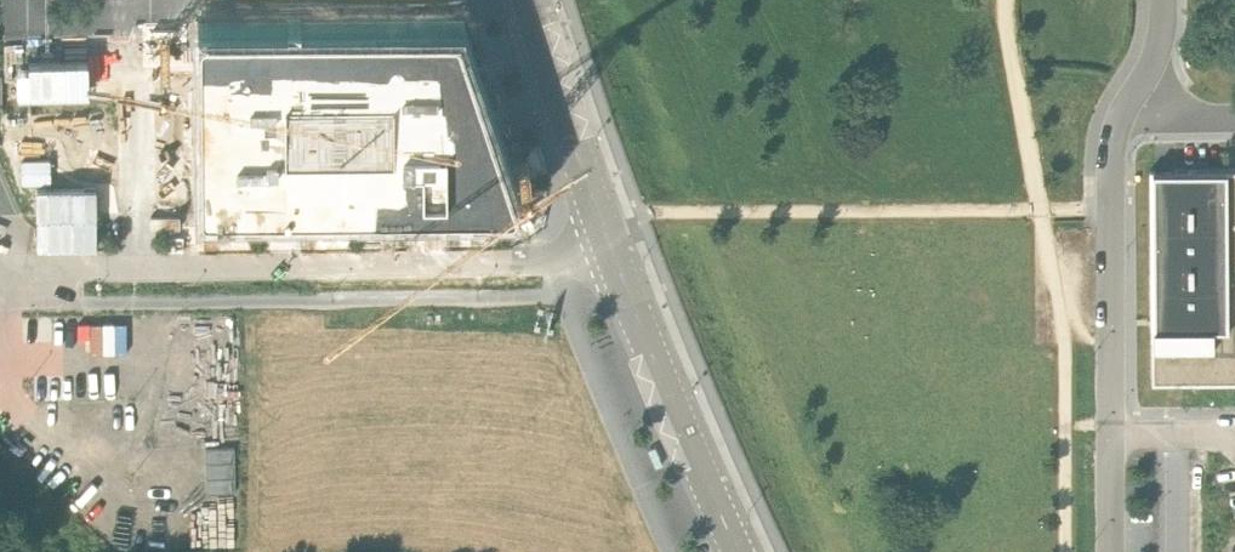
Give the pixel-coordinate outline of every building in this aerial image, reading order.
[(454,27),(204,29),(200,31),(198,34),(200,206),(201,210),(204,212),(512,209),(515,205),(516,201),(459,32),(457,28),(454,27)] [(2,84),(2,115),(117,115),(117,84),(2,84)] [(1225,173),(1149,174),(1151,325),(1151,333),(1151,352),(1151,386),(1234,385),(1234,173),(1225,173)]
